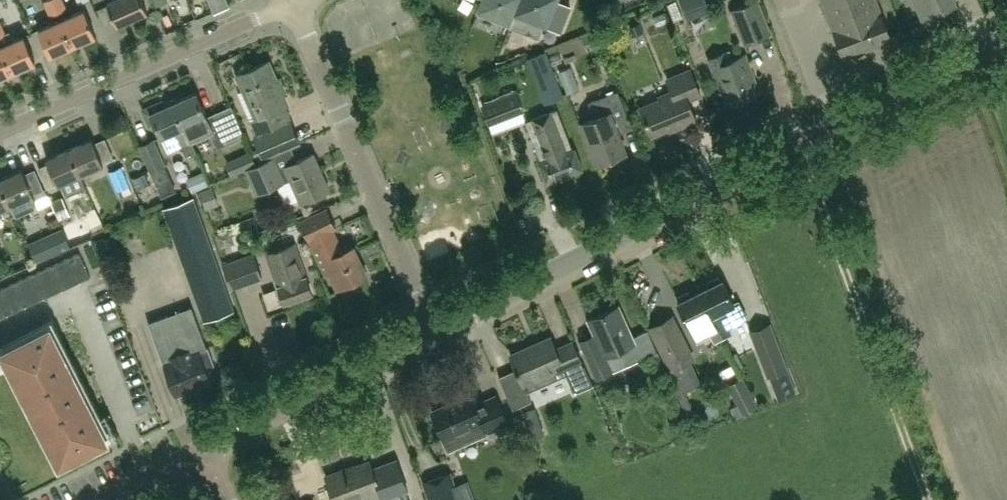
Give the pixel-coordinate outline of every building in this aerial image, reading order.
[(53,0),(46,0),(45,0),(51,14),(58,11),(53,0)] [(58,11),(67,7),(64,0),(53,0),(58,11)] [(106,4),(116,26),(148,13),(142,0),(115,0),(106,4)] [(393,32),(412,31),(410,0),(391,0),(393,32)] [(481,4),(477,13),(510,26),(515,15),(520,0),(483,0),(481,4)] [(515,15),(510,26),(538,38),(543,27),(546,28),(558,0),(520,0),(515,15)] [(707,0),(680,0),(688,20),(711,11),(707,0)] [(757,0),(732,10),(745,44),(770,34),(757,0)] [(835,32),(834,32),(843,55),(854,51),(856,57),(864,54),(862,48),(890,38),(881,15),(880,15),(875,0),(823,0),(835,32)] [(923,19),(955,3),(954,0),(914,0),(923,19)] [(475,1),(471,10),(477,13),(481,4),(475,1)] [(608,6),(596,1),(592,10),(605,15),(608,6)] [(62,20),(73,45),(96,35),(85,10),(62,20)] [(73,45),(62,20),(38,30),(49,55),(73,45)] [(645,37),(640,22),(628,28),(632,41),(645,37)] [(12,72),(35,62),(24,36),(15,40),(11,31),(5,34),(0,24),(0,44),(12,72)] [(12,72),(0,44),(0,77),(12,72)] [(755,77),(746,55),(732,60),(728,52),(708,60),(721,92),(721,91),(727,105),(731,104),(731,106),(758,95),(757,93),(760,91),(755,78),(755,77)] [(258,134),(290,119),(285,108),(288,106),(268,62),(237,76),(244,92),(238,94),(251,122),(252,121),(258,134)] [(552,65),(537,71),(550,103),(565,97),(552,65)] [(567,94),(580,89),(571,66),(559,71),(567,94)] [(660,100),(640,108),(652,136),(677,125),(678,127),(696,119),(688,101),(701,95),(690,70),(667,80),(672,92),(659,97),(660,100)] [(598,163),(626,152),(619,133),(632,128),(618,91),(588,102),(594,118),(582,123),(598,163)] [(205,117),(195,93),(173,103),(183,125),(191,143),(213,133),(205,117)] [(516,93),(482,106),(490,125),(523,112),(516,93)] [(173,103),(164,107),(163,105),(158,103),(142,110),(149,125),(154,123),(161,138),(168,153),(178,149),(183,150),(186,156),(195,152),(191,143),(183,125),(173,103)] [(557,110),(526,122),(541,161),(539,162),(547,183),(583,169),(575,148),(572,149),(557,110)] [(289,123),(254,138),(263,158),(298,143),(289,123)] [(221,129),(225,143),(243,139),(239,124),(221,129)] [(80,170),(81,174),(114,159),(105,139),(95,144),(93,139),(70,149),(80,170)] [(154,140),(139,146),(151,172),(166,166),(154,140)] [(80,170),(70,149),(48,159),(50,164),(40,168),(49,189),(81,174),(80,170)] [(313,154),(284,166),(277,170),(272,159),(247,170),(257,194),(290,179),(300,203),(329,191),(313,154)] [(239,156),(225,161),(231,175),(245,169),(239,156)] [(131,192),(128,186),(130,185),(121,166),(108,172),(117,192),(118,191),(121,196),(131,192)] [(33,195),(44,190),(35,170),(25,175),(23,170),(0,180),(11,205),(12,204),(17,216),(38,205),(33,195)] [(202,172),(186,179),(192,193),(208,186),(202,172)] [(140,175),(132,178),(135,185),(143,181),(140,175)] [(0,180),(0,209),(11,205),(0,180)] [(199,191),(205,210),(218,205),(212,187),(199,191)] [(63,198),(51,202),(60,220),(71,215),(63,198)] [(193,198),(164,208),(205,321),(234,311),(193,198)] [(353,247),(343,252),(334,230),(336,229),(327,208),(299,221),(324,277),(331,274),(338,289),(366,276),(353,247)] [(62,229),(28,244),(36,262),(70,247),(62,229)] [(294,243),(266,253),(284,303),(312,293),(294,243)] [(80,253),(0,289),(0,318),(91,276),(80,253)] [(254,254),(223,265),(232,290),(263,278),(254,254)] [(709,285),(699,291),(715,324),(722,337),(731,332),(728,325),(746,316),(739,302),(735,304),(722,279),(719,280),(717,277),(707,282),(709,285)] [(251,315),(276,307),(269,284),(244,292),(251,315)] [(678,301),(695,334),(708,327),(715,341),(722,337),(715,324),(699,291),(690,295),(689,291),(678,297),(680,300),(678,301)] [(192,307),(149,323),(163,361),(165,360),(178,395),(211,382),(205,368),(214,364),(192,307)] [(595,335),(580,341),(593,372),(596,379),(613,371),(606,356),(620,349),(627,365),(642,358),(635,343),(619,307),(588,320),(595,335)] [(691,360),(694,358),(672,316),(651,327),(672,369),(691,360)] [(50,326),(2,351),(3,353),(8,351),(14,361),(9,364),(17,381),(22,379),(28,389),(23,392),(32,409),(36,406),(42,417),(37,419),(46,437),(51,434),(56,445),(51,447),(60,464),(108,440),(50,326)] [(528,391),(584,367),(573,341),(556,348),(551,337),(511,355),(517,368),(499,376),(513,408),(532,400),(528,391)] [(773,338),(755,345),(767,377),(786,370),(773,338)] [(672,369),(665,372),(667,375),(677,396),(686,391),(702,383),(691,360),(672,369)] [(757,406),(742,377),(726,385),(737,405),(731,408),(735,417),(757,406)] [(471,394),(431,412),(444,439),(472,426),(477,437),(508,423),(495,396),(476,405),(471,394)] [(325,476),(334,499),(409,499),(406,491),(408,490),(397,460),(373,469),(370,462),(346,471),(345,469),(325,476)] [(429,499),(462,499),(451,471),(422,481),(429,499)]
